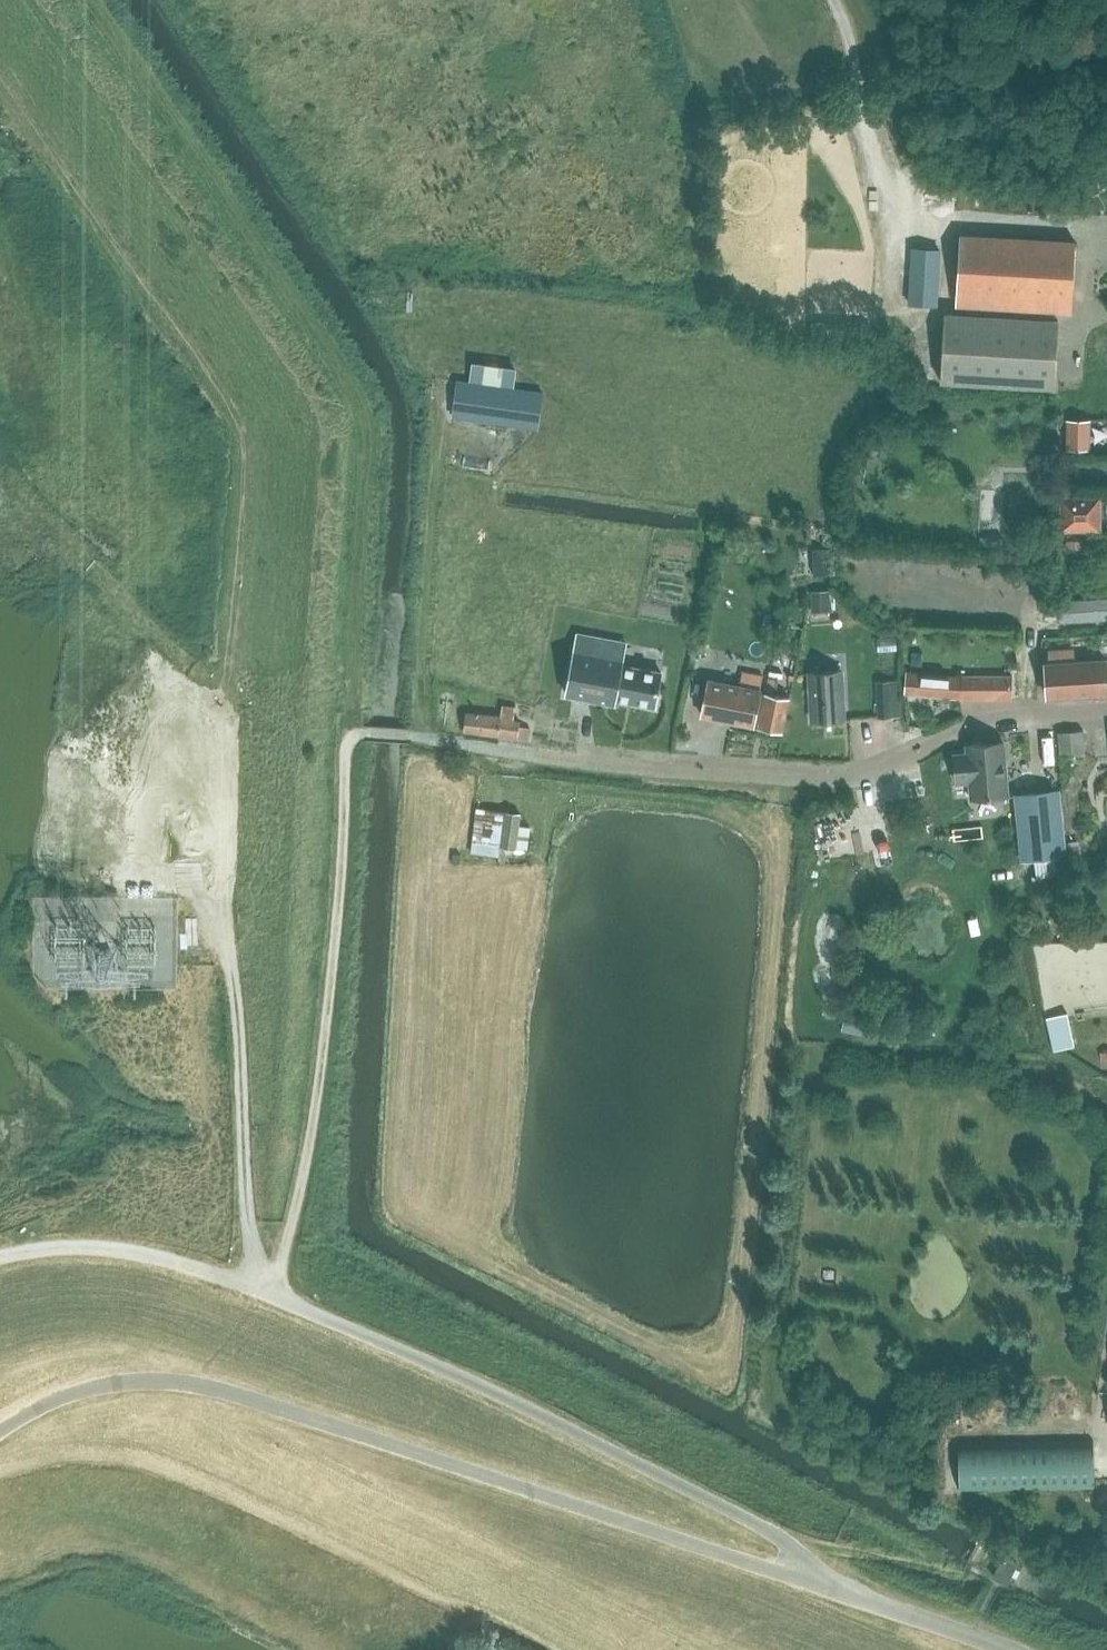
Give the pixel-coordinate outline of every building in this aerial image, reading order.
[(1076,240),(960,233),(956,304),(1071,311),(1076,240)] [(940,248),(913,247),(909,302),(937,303),(940,248)] [(1058,319),(945,312),(941,380),(1054,387),(1058,319)] [(543,392),(458,380),(453,415),(538,427),(543,392)] [(1088,419),(1067,418),(1066,448),(1088,448),(1088,419)] [(1063,497),(1063,527),(1099,526),(1098,497),(1063,497)] [(813,574),(826,574),(825,546),(812,546),(813,574)] [(1070,549),(1055,549),(1056,577),(1070,576),(1070,549)] [(828,601),(827,579),(806,580),(807,602),(828,601)] [(1059,600),(1060,621),(1106,618),(1106,597),(1059,600)] [(623,659),(575,650),(567,694),(615,703),(616,698),(655,706),(661,671),(622,663),(623,659)] [(1048,696),(1106,693),(1106,682),(1106,658),(1046,662),(1048,696)] [(841,670),(810,672),(812,719),(843,717),(841,670)] [(960,698),(961,676),(906,670),(904,692),(960,698)] [(758,723),(758,724),(783,729),(790,694),(774,691),(777,676),(769,675),(767,674),(764,692),(758,723)] [(961,675),(961,676),(960,698),(1012,698),(1013,675),(961,675)] [(709,678),(702,715),(753,724),(754,722),(758,723),(764,692),(759,691),(760,687),(740,683),(709,678)] [(890,679),(876,680),(878,716),(891,715),(890,679)] [(500,714),(467,710),(464,730),(526,739),(528,726),(518,725),(519,719),(499,716),(500,714)] [(1085,753),(1083,729),(1058,731),(1060,755),(1085,753)] [(954,754),(957,781),(970,779),(972,797),(1007,794),(1002,741),(967,745),(968,753),(954,754)] [(1063,855),(1066,855),(1059,788),(1015,793),(1022,860),(1035,858),(1063,855)] [(515,846),(520,812),(503,809),(498,844),(515,846)] [(1063,855),(1035,858),(1037,876),(1065,873),(1063,855)] [(1043,1003),(1050,1039),(1073,1035),(1066,998),(1043,1003)] [(1094,1488),(1094,1439),(959,1441),(959,1490),(1094,1488)] [(1006,1582),(1013,1568),(1017,1561),(1005,1555),(994,1575),(1006,1582)]
